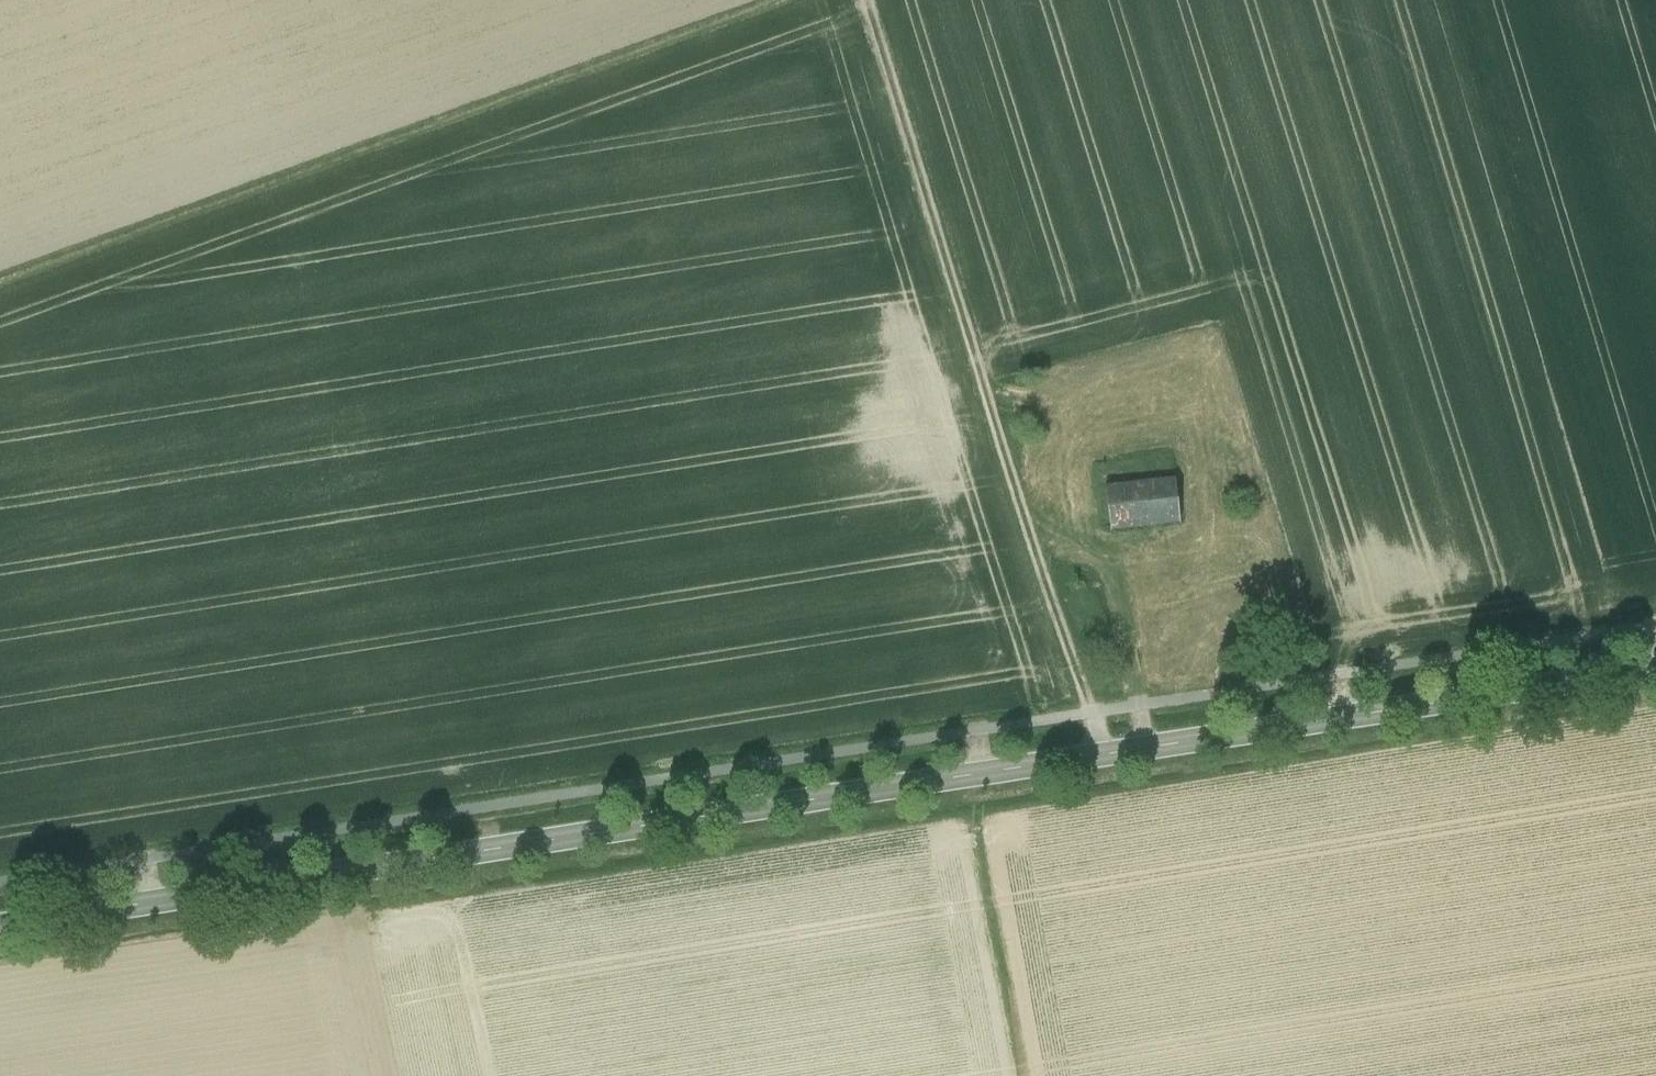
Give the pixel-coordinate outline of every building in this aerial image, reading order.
[(1110,530),(1180,522),(1175,478),(1105,487),(1110,530)]
